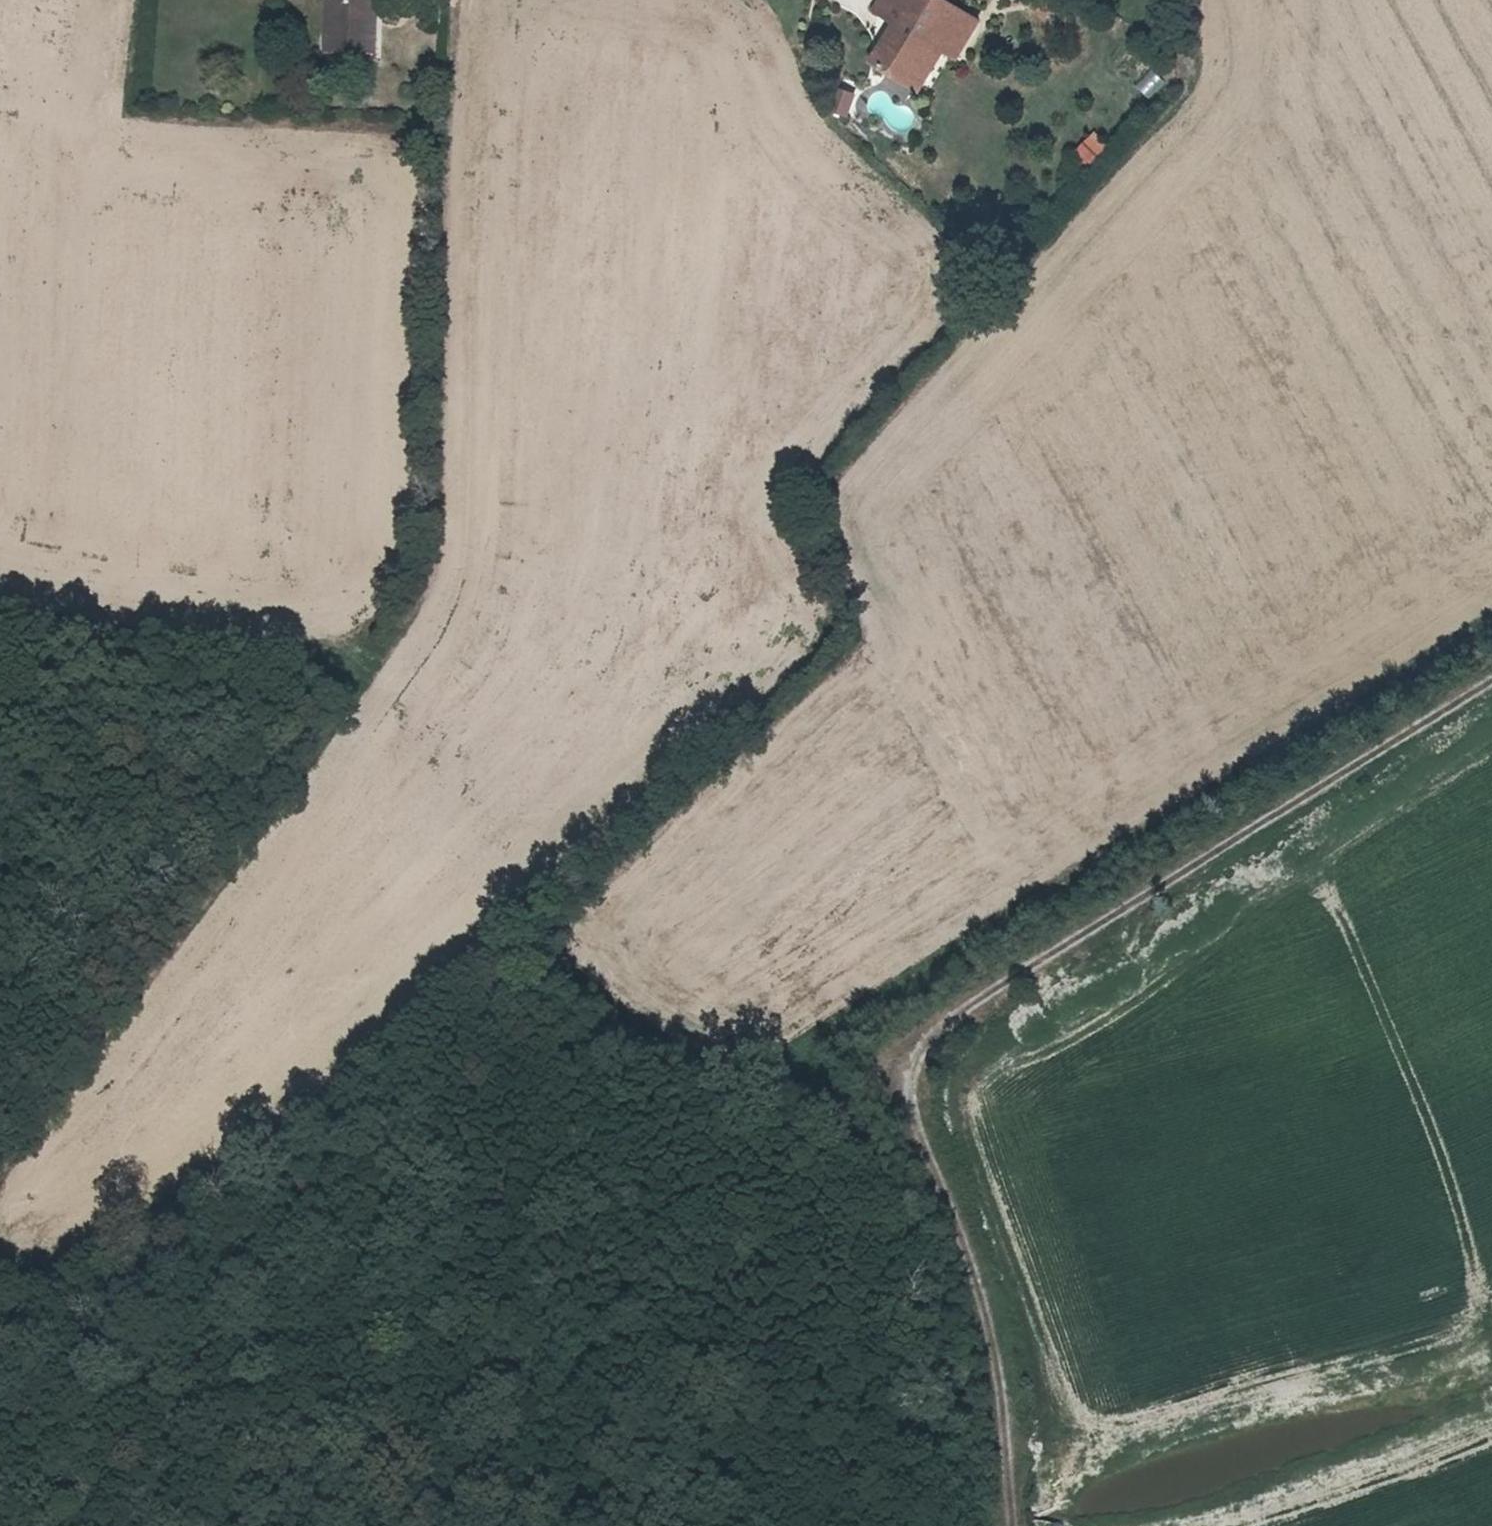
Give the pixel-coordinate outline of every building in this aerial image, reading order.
[(366,22),(367,0),(317,0),(316,20),(366,22)] [(921,55),(943,14),(957,21),(970,28),(985,0),(912,0),(890,40),(921,55)] [(943,14),(921,55),(934,63),(957,21),(943,14)] [(366,22),(316,20),(316,37),(365,39),(366,22)] [(1153,65),(1136,83),(1151,97),(1168,80),(1153,65)] [(1081,146),(1095,162),(1113,145),(1098,130),(1081,146)]
